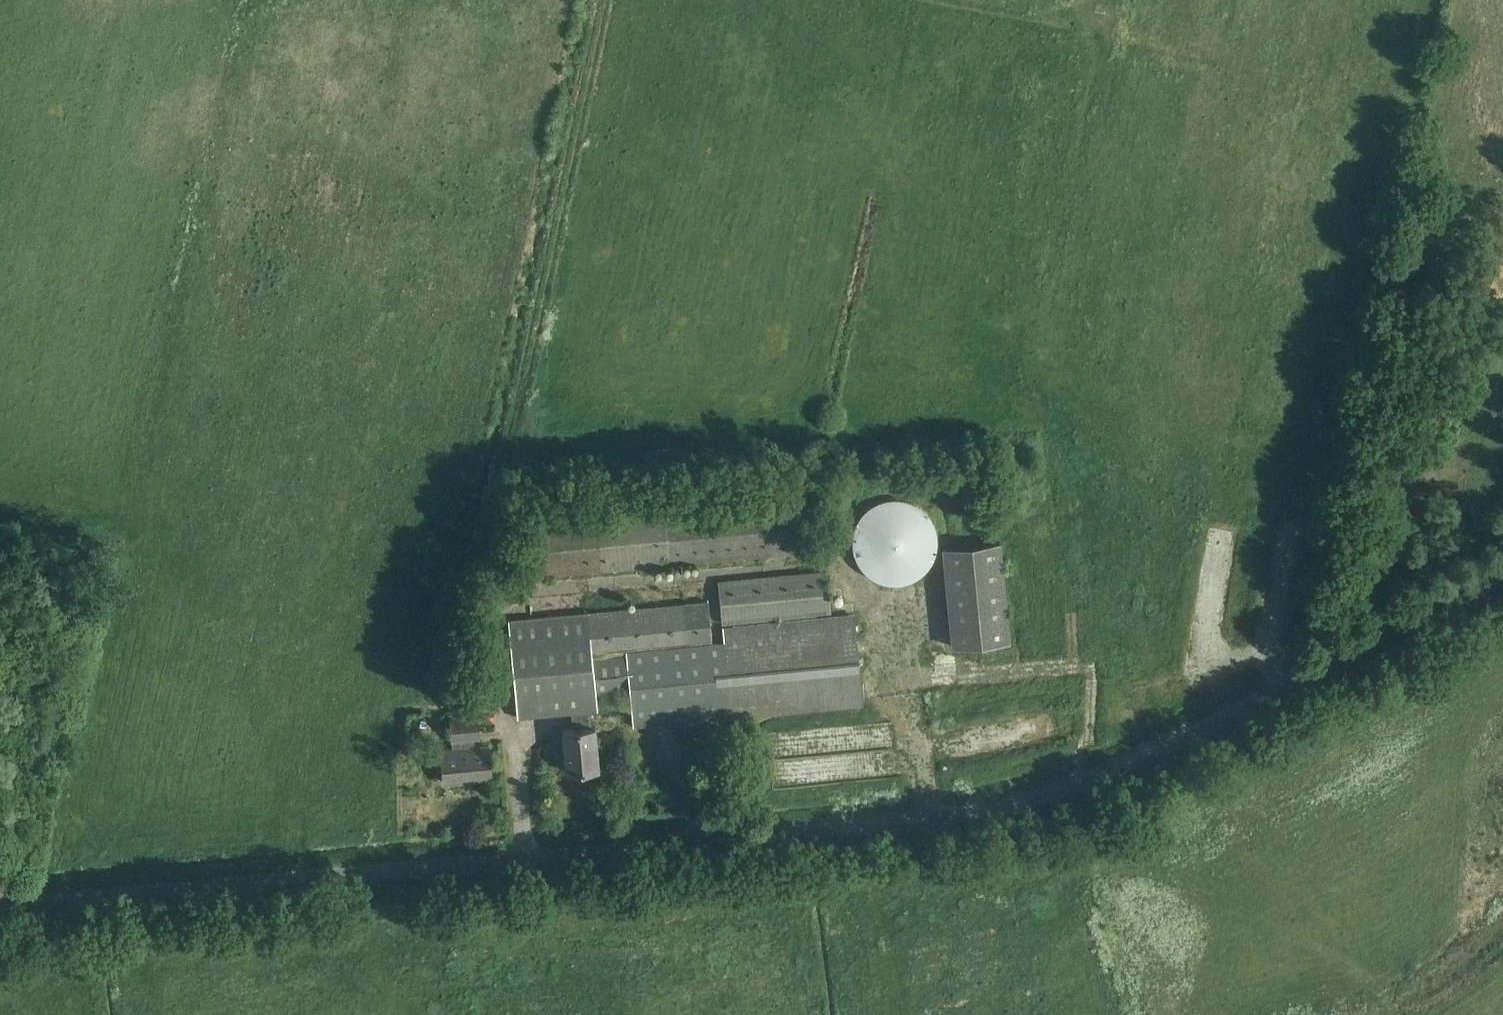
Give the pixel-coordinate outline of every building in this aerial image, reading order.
[(538,577),(811,552),(805,495),(532,520),(538,577)] [(852,536),(852,541),(852,546),(853,551),(855,556),(857,561),(860,565),(863,569),(866,573),(871,576),(875,579),(880,581),(885,582),(890,583),(895,584),(900,583),(905,582),(910,581),(915,579),(919,576),(923,573),(927,569),(930,565),(933,561),(935,556),(936,551),(937,546),(937,541),(937,536),(936,531),(935,526),(932,521),(930,517),(927,513),(923,509),(919,506),(915,503),(910,501),(905,499),(900,499),(895,498),(890,499),(885,499),(880,501),(875,503),(871,506),(866,509),(863,513),(860,517),(857,521),(855,526),(853,531),(852,536)] [(951,646),(1011,641),(1001,541),(942,547),(951,646)] [(831,616),(827,570),(719,580),(724,639),(712,640),(708,600),(509,619),(518,718),(572,713),(574,729),(563,730),(567,772),(601,769),(597,725),(593,725),(592,712),(601,711),(599,695),(630,692),(634,727),(863,706),(854,614),(831,616)] [(839,712),(839,723),(858,724),(859,713),(839,712)] [(474,747),(473,738),(478,738),(476,713),(450,715),(453,748),(442,749),(445,782),(490,778),(488,746),(474,747)] [(870,776),(868,762),(827,768),(829,781),(870,776)] [(797,782),(812,780),(811,767),(795,769),(797,782)] [(740,781),(742,770),(733,769),(731,780),(740,781)]
